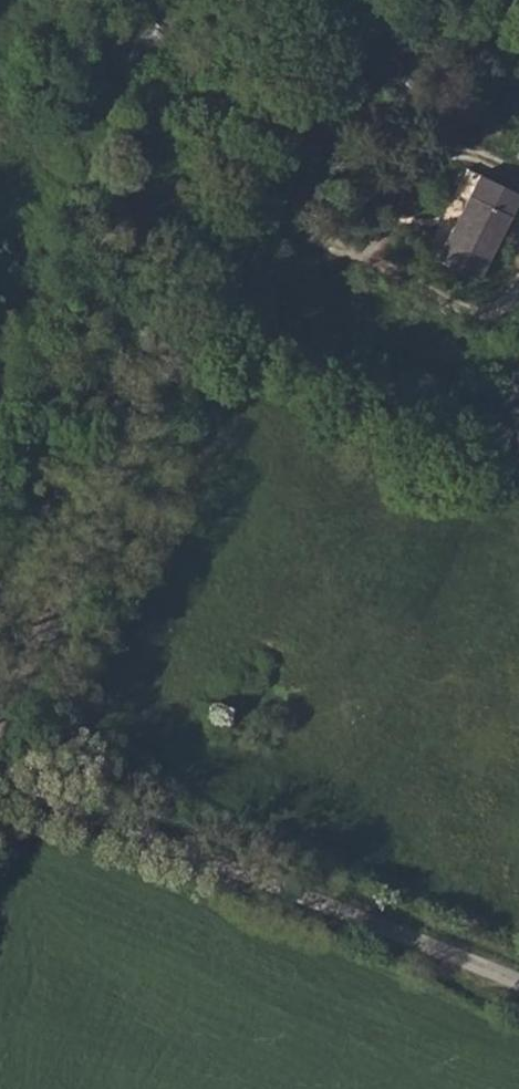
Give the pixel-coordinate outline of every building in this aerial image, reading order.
[(95,59),(128,86),(182,24),(153,0),(146,0),(95,59)] [(469,198),(428,285),(468,303),(510,217),(469,198)]
